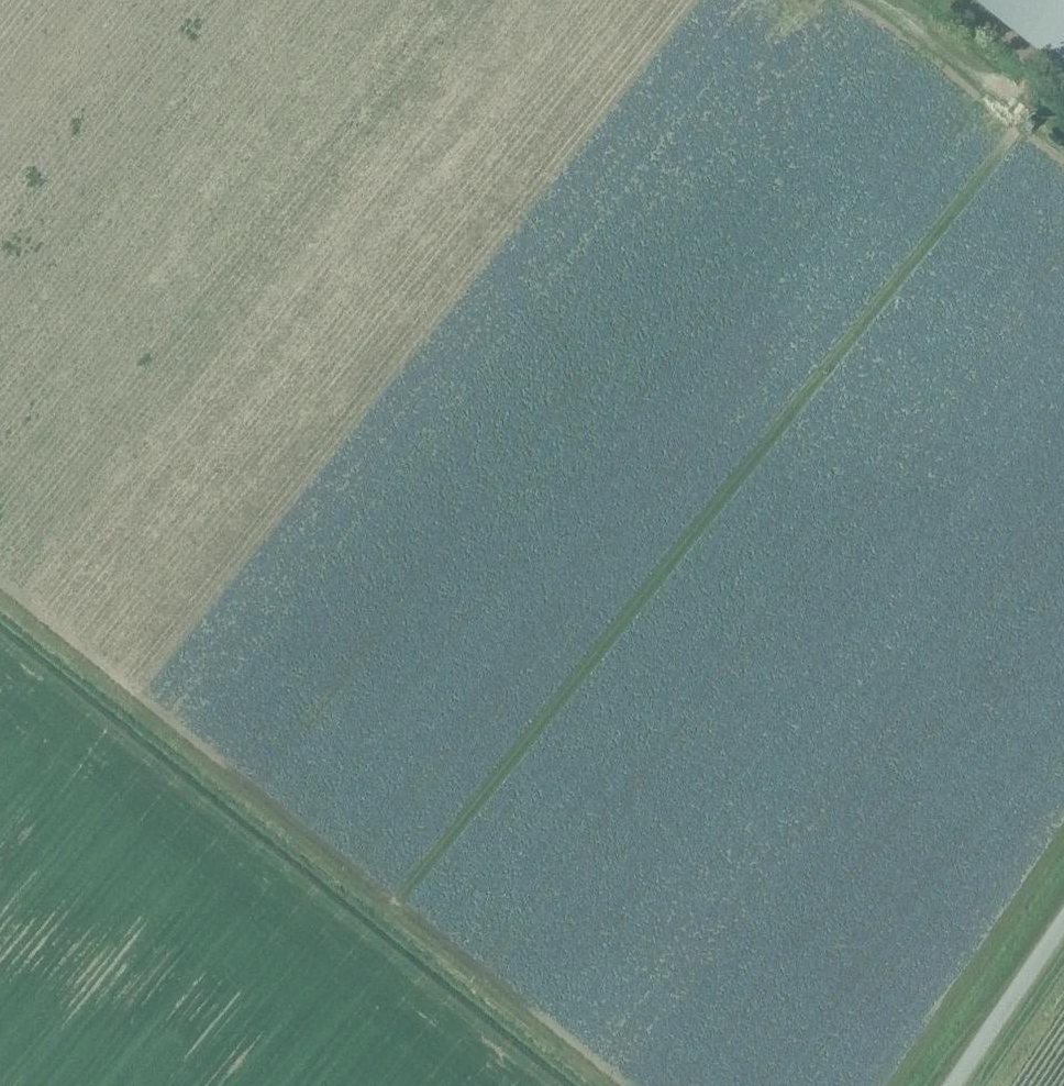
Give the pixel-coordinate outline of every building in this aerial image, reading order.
[(1063,68),(1063,0),(980,0),(1063,68)]
